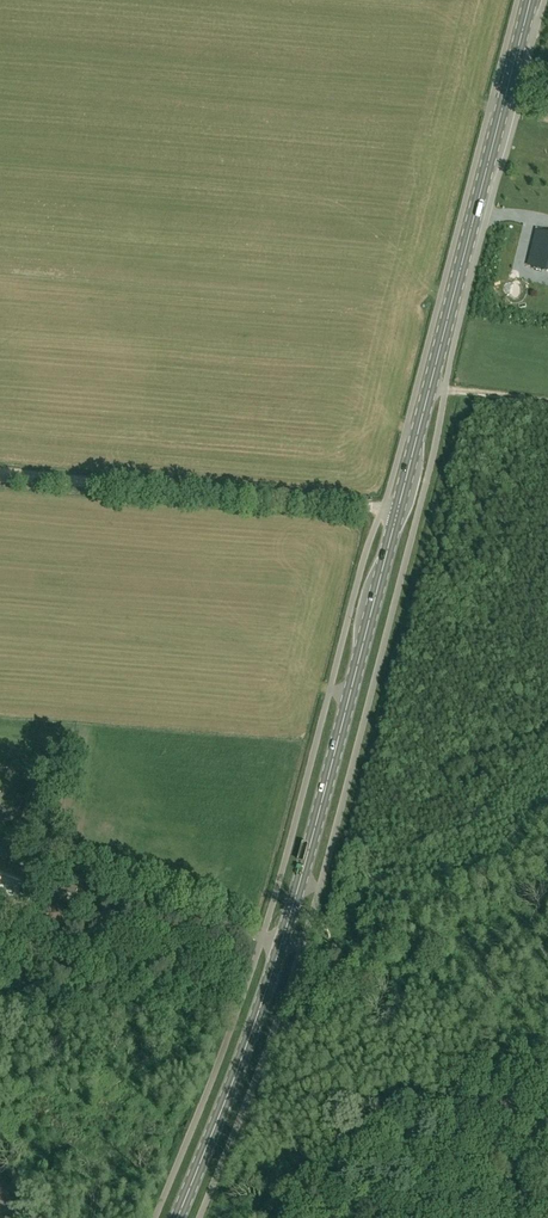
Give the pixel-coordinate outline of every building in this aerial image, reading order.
[(547,270),(547,233),(538,231),(529,266),(547,270)]
